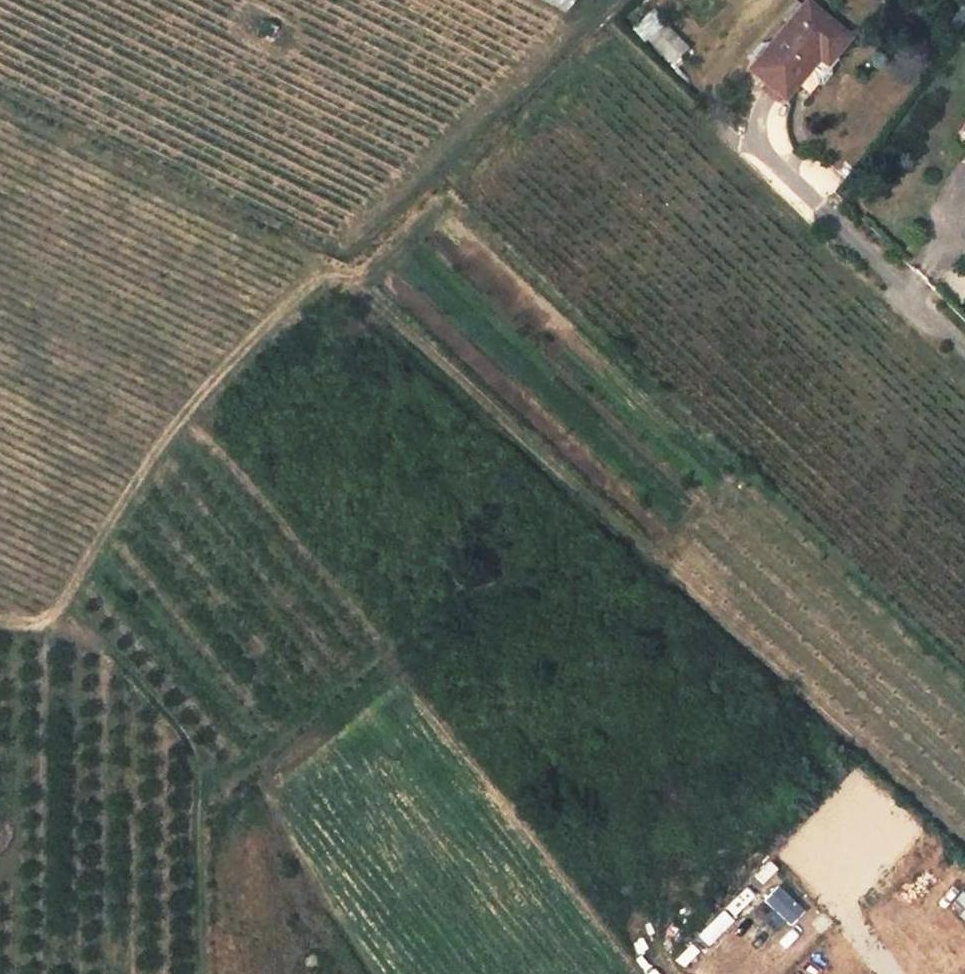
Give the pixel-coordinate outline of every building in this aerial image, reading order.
[(823,0),(796,0),(752,52),(788,83),(828,36),(834,41),(850,23),(823,0)]
